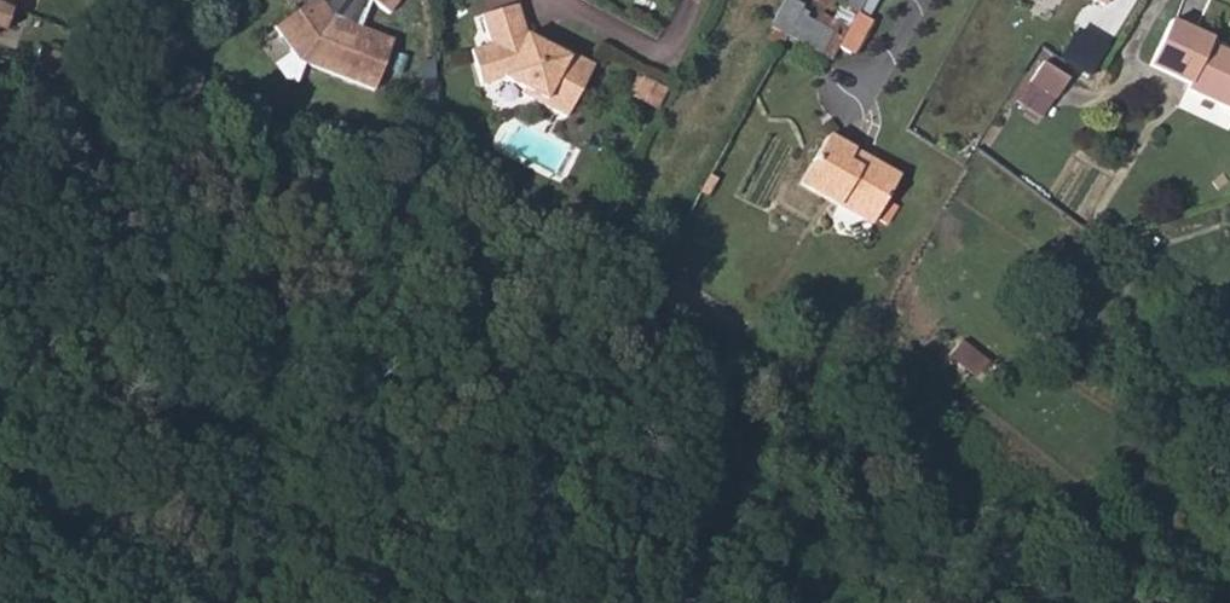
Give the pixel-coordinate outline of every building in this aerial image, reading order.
[(3,8),(6,10),(10,0),(0,0),(0,7),(3,8)] [(393,43),(361,30),(372,2),(402,20),(407,0),(313,0),(275,27),(300,61),(374,92),(393,43)] [(836,47),(853,15),(854,14),(840,5),(830,20),(817,13),(811,25),(804,21),(807,15),(799,11),(800,8),(785,0),(780,0),(764,28),(781,37),(784,39),(817,57),(826,41),(836,47)] [(834,1),(832,0),(808,0),(828,13),(834,1)] [(834,1),(840,5),(854,14),(861,0),(832,0),(834,1)] [(546,49),(524,37),(514,5),(480,15),(488,45),(469,51),(479,85),(502,79),(520,89),(518,93),(563,118),(590,68),(565,53),(562,58),(546,49)] [(868,22),(863,20),(853,15),(836,47),(851,55),(868,22)] [(1166,18),(1146,62),(1183,79),(1179,84),(1229,108),(1229,54),(1219,48),(1217,51),(1211,48),(1212,45),(1204,41),(1207,37),(1166,18)] [(1062,56),(1092,72),(1108,42),(1079,26),(1062,56)] [(777,46),(781,37),(764,28),(761,36),(777,46)] [(565,53),(549,44),(546,49),(562,58),(565,53)] [(75,59),(36,46),(27,72),(35,74),(65,84),(74,64),(75,59)] [(1065,81),(1040,64),(1028,82),(1053,99),(1065,81)] [(631,97),(651,108),(661,90),(641,79),(631,97)] [(893,180),(822,140),(795,187),(866,227),(893,180)] [(900,327),(892,337),(908,349),(916,339),(900,327)] [(984,359),(959,341),(946,356),(971,376),(984,359)]
